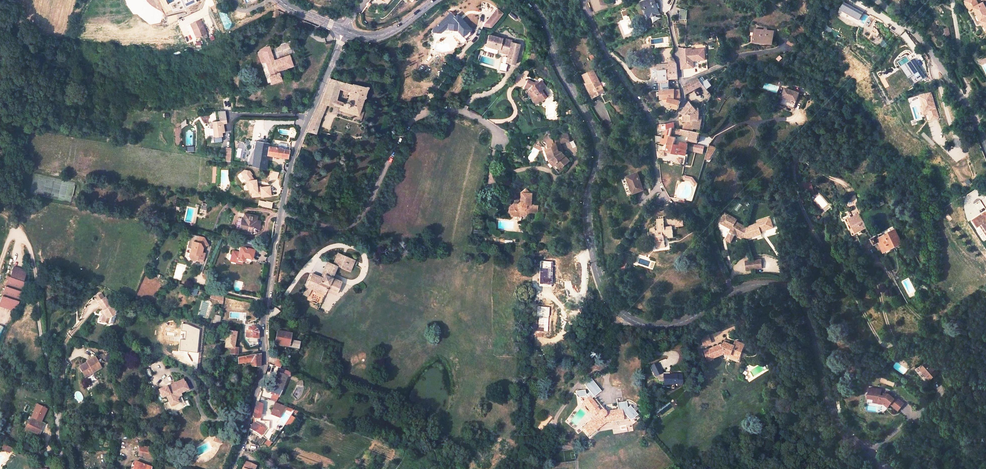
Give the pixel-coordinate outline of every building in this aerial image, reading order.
[(649,18),(658,15),(659,13),(654,0),(643,0),(640,1),(642,8),(647,6),(649,12),(647,13),(649,18)] [(865,10),(847,0),(844,0),(838,9),(860,20),(865,10)] [(971,8),(976,6),(982,20),(985,29),(985,3),(985,1),(981,3),(980,0),(968,0),(971,8)] [(270,8),(268,16),(276,18),(278,11),(270,8)] [(497,8),(482,24),(488,29),(503,14),(497,8)] [(444,32),(455,33),(462,41),(468,36),(467,30),(461,23),(456,23),(449,16),(443,22),(444,24),(444,29),(444,32)] [(197,19),(187,24),(191,33),(193,32),(195,37),(204,33),(197,19)] [(441,21),(430,31),(430,36),(436,36),(444,29),(444,24),(443,22),(441,21)] [(756,31),(755,43),(772,44),(774,33),(768,32),(768,31),(763,30),(763,32),(756,31)] [(499,40),(486,37),(483,48),(496,52),(497,50),(506,53),(505,56),(504,60),(513,63),(517,47),(504,43),(505,41),(500,40),(499,40)] [(262,49),(257,53),(262,64),(263,64),(268,77),(266,78),(269,86),(279,82),(276,75),(274,76),(273,72),(278,70),(279,72),(289,68),(285,57),(278,60),(279,61),(270,64),(268,59),(271,58),(266,47),(262,49)] [(706,61),(705,50),(692,51),(692,49),(684,50),(684,54),(681,58),(683,73),(690,72),(690,69),(689,64),(691,62),(694,62),(706,61)] [(915,59),(902,64),(911,84),(924,79),(915,59)] [(658,64),(658,83),(668,82),(668,77),(668,65),(668,62),(658,64)] [(503,64),(498,63),(495,72),(502,74),(505,65),(503,64)] [(668,77),(677,77),(675,64),(668,65),(668,77)] [(606,92),(596,71),(583,77),(592,98),(606,92)] [(338,109),(355,114),(361,97),(362,98),(365,87),(330,77),(316,108),(322,110),(325,104),(331,106),(333,103),(335,102),(333,101),(338,86),(349,91),(346,101),(342,103),(341,104),(337,103),(337,104),(339,105),(338,109)] [(549,87),(545,80),(541,82),(539,80),(537,81),(530,77),(526,85),(530,87),(532,90),(531,91),(535,97),(536,96),(540,103),(552,95),(548,88),(549,87)] [(708,91),(698,78),(692,81),(689,82),(685,85),(684,93),(693,89),(700,86),(705,94),(708,91)] [(707,79),(702,82),(707,89),(712,85),(707,79)] [(776,102),(794,108),(800,92),(782,86),(776,102)] [(681,98),(679,88),(669,91),(669,98),(680,101),(681,98)] [(540,103),(536,96),(535,97),(531,91),(529,93),(536,105),(540,103)] [(667,101),(665,106),(677,109),(680,101),(669,98),(669,91),(659,91),(660,99),(665,99),(665,101),(667,101)] [(938,117),(931,92),(920,95),(924,111),(927,110),(930,119),(938,117)] [(608,97),(599,103),(608,117),(612,120),(619,116),(608,97)] [(682,114),(684,122),(682,129),(689,131),(689,126),(691,125),(692,121),(699,120),(699,114),(697,108),(695,110),(689,101),(684,108),(680,114),(682,114)] [(316,117),(312,119),(309,125),(315,127),(322,110),(316,108),(317,114),(316,117)] [(659,125),(660,131),(667,130),(664,138),(656,137),(656,144),(666,145),(668,146),(670,137),(672,128),(674,127),(673,122),(662,124),(659,125)] [(211,124),(213,140),(222,139),(221,135),(224,135),(223,127),(221,127),(220,123),(211,124)] [(306,131),(313,133),(315,127),(309,125),(306,131)] [(679,129),(678,134),(688,136),(698,138),(700,133),(689,131),(682,129),(679,129)] [(558,135),(560,140),(560,142),(567,140),(565,132),(558,135)] [(686,148),(687,144),(679,142),(679,144),(677,143),(677,145),(673,144),(675,138),(670,137),(668,146),(666,145),(665,152),(684,156),(684,160),(686,160),(687,154),(685,154),(686,152),(688,152),(688,148),(686,148)] [(546,149),(549,159),(549,163),(553,167),(555,164),(559,168),(562,166),(563,164),(567,164),(570,160),(561,153),(557,152),(555,146),(558,145),(557,141),(556,138),(550,140),(548,138),(544,142),(548,145),(548,148),(546,149)] [(268,144),(255,141),(250,167),(264,170),(267,155),(287,157),(288,150),(268,146),(268,144)] [(694,143),(692,151),(703,154),(705,146),(694,143)] [(709,145),(705,159),(711,161),(715,147),(709,145)] [(260,185),(256,186),(256,180),(254,180),(251,176),(252,174),(251,172),(244,171),(241,173),(247,181),(249,181),(249,192),(252,192),(253,196),(261,195),(262,197),(270,196),(269,186),(261,187),(260,185)] [(627,176),(632,191),(643,188),(638,172),(627,176)] [(525,213),(528,213),(530,212),(537,212),(537,204),(531,204),(531,193),(529,193),(521,193),(521,201),(522,202),(520,204),(514,204),(510,208),(510,212),(514,215),(520,216),(520,214),(525,214),(525,213)] [(757,219),(745,222),(735,216),(736,214),(724,208),(719,218),(731,224),(729,226),(734,229),(737,230),(744,234),(755,231),(760,229),(760,227),(772,223),(769,213),(756,216),(757,219)] [(971,220),(984,240),(985,239),(985,211),(971,220)] [(862,214),(852,219),(850,220),(853,225),(861,216),(862,214)] [(261,217),(248,215),(244,235),(253,237),(258,231),(261,217)] [(852,226),(855,233),(866,227),(861,216),(852,226)] [(675,220),(676,227),(684,226),(682,218),(675,220)] [(659,228),(652,228),(654,241),(659,240),(659,245),(667,243),(666,234),(669,233),(669,235),(675,235),(674,225),(666,226),(665,219),(658,220),(659,228)] [(971,220),(967,223),(980,243),(984,240),(971,220)] [(902,243),(895,230),(880,238),(878,235),(872,238),(875,245),(879,243),(885,252),(891,249),(902,243)] [(197,243),(188,240),(187,247),(190,249),(189,255),(191,259),(193,260),(197,258),(202,259),(203,253),(201,253),(202,248),(199,243),(201,237),(198,236),(197,243)] [(208,245),(204,238),(201,237),(199,243),(202,248),(208,245)] [(242,247),(240,246),(239,251),(234,250),(232,260),(241,262),(242,261),(247,262),(247,260),(252,261),(255,249),(254,249),(255,246),(243,242),(242,247)] [(324,277),(314,273),(309,286),(316,288),(327,293),(329,288),(339,292),(343,281),(334,277),(338,265),(349,269),(354,257),(340,252),(335,264),(329,262),(324,277)] [(760,258),(744,260),(746,269),(762,266),(760,258)] [(26,281),(24,281),(26,272),(13,268),(11,277),(9,276),(0,305),(16,311),(26,281)] [(316,288),(309,286),(306,294),(312,297),(316,288)] [(210,297),(218,299),(220,303),(224,304),(225,295),(212,292),(210,297)] [(104,298),(98,302),(106,314),(103,316),(102,322),(105,322),(105,323),(106,324),(107,323),(109,323),(110,317),(115,314),(115,311),(112,306),(111,306),(105,297),(104,298)] [(250,330),(247,330),(247,338),(260,338),(259,328),(257,328),(257,327),(250,327),(250,330)] [(232,330),(227,330),(227,336),(224,335),(223,341),(226,341),(225,349),(232,350),(231,357),(238,357),(239,346),(236,346),(237,342),(235,342),(236,329),(233,328),(232,330)] [(293,336),(279,332),(276,344),(291,347),(293,336)] [(708,334),(701,336),(703,344),(710,342),(708,334)] [(730,354),(733,348),(741,351),(744,345),(735,341),(734,345),(727,342),(704,350),(706,360),(722,355),(728,353),(730,354)] [(738,359),(741,351),(733,348),(730,354),(730,355),(738,359)] [(90,374),(103,366),(97,354),(89,359),(90,361),(84,364),(90,374)] [(241,365),(252,365),(252,368),(261,366),(262,359),(262,354),(240,361),(241,365)] [(663,383),(673,387),(673,383),(675,383),(679,384),(680,384),(680,373),(664,372),(664,371),(661,371),(657,361),(649,364),(653,375),(657,375),(657,377),(657,380),(663,380),(663,382),(663,383)] [(927,362),(920,368),(930,380),(937,373),(927,362)] [(90,374),(84,364),(80,366),(86,376),(90,374)] [(270,394),(278,397),(288,371),(279,368),(277,372),(278,373),(270,394)] [(588,393),(592,398),(601,391),(592,379),(585,385),(591,392),(588,393)] [(167,396),(170,403),(174,400),(174,399),(178,397),(177,395),(188,389),(185,383),(178,386),(176,383),(172,385),(172,386),(169,387),(168,385),(158,390),(162,398),(167,396)] [(881,388),(868,387),(866,398),(873,399),(872,403),(882,404),(884,402),(889,406),(889,405),(898,411),(904,403),(895,396),(894,398),(888,393),(883,392),(882,395),(880,395),(881,388)] [(581,400),(586,395),(585,390),(576,391),(577,398),(579,397),(581,400)] [(586,395),(581,400),(595,418),(583,428),(590,436),(607,422),(624,420),(624,415),(623,409),(619,409),(606,411),(606,410),(605,410),(604,410),(604,409),(603,409),(602,410),(601,410),(598,407),(599,406),(592,398),(588,393),(586,395)] [(252,429),(262,436),(267,429),(269,429),(270,423),(261,421),(265,403),(259,401),(254,417),(256,420),(256,423),(253,425),(252,429)] [(623,409),(624,415),(626,414),(631,421),(639,414),(631,406),(628,408),(627,402),(618,403),(619,409),(623,409)] [(270,412),(279,416),(284,404),(282,403),(279,408),(274,406),(273,405),(270,412)] [(38,414),(30,411),(28,417),(31,418),(27,427),(41,433),(45,423),(36,420),(38,414)] [(291,416),(284,425),(289,429),(296,420),(291,416)] [(1,449),(8,453),(11,449),(3,445),(1,449)] [(136,459),(133,468),(151,468),(152,467),(136,459)]
